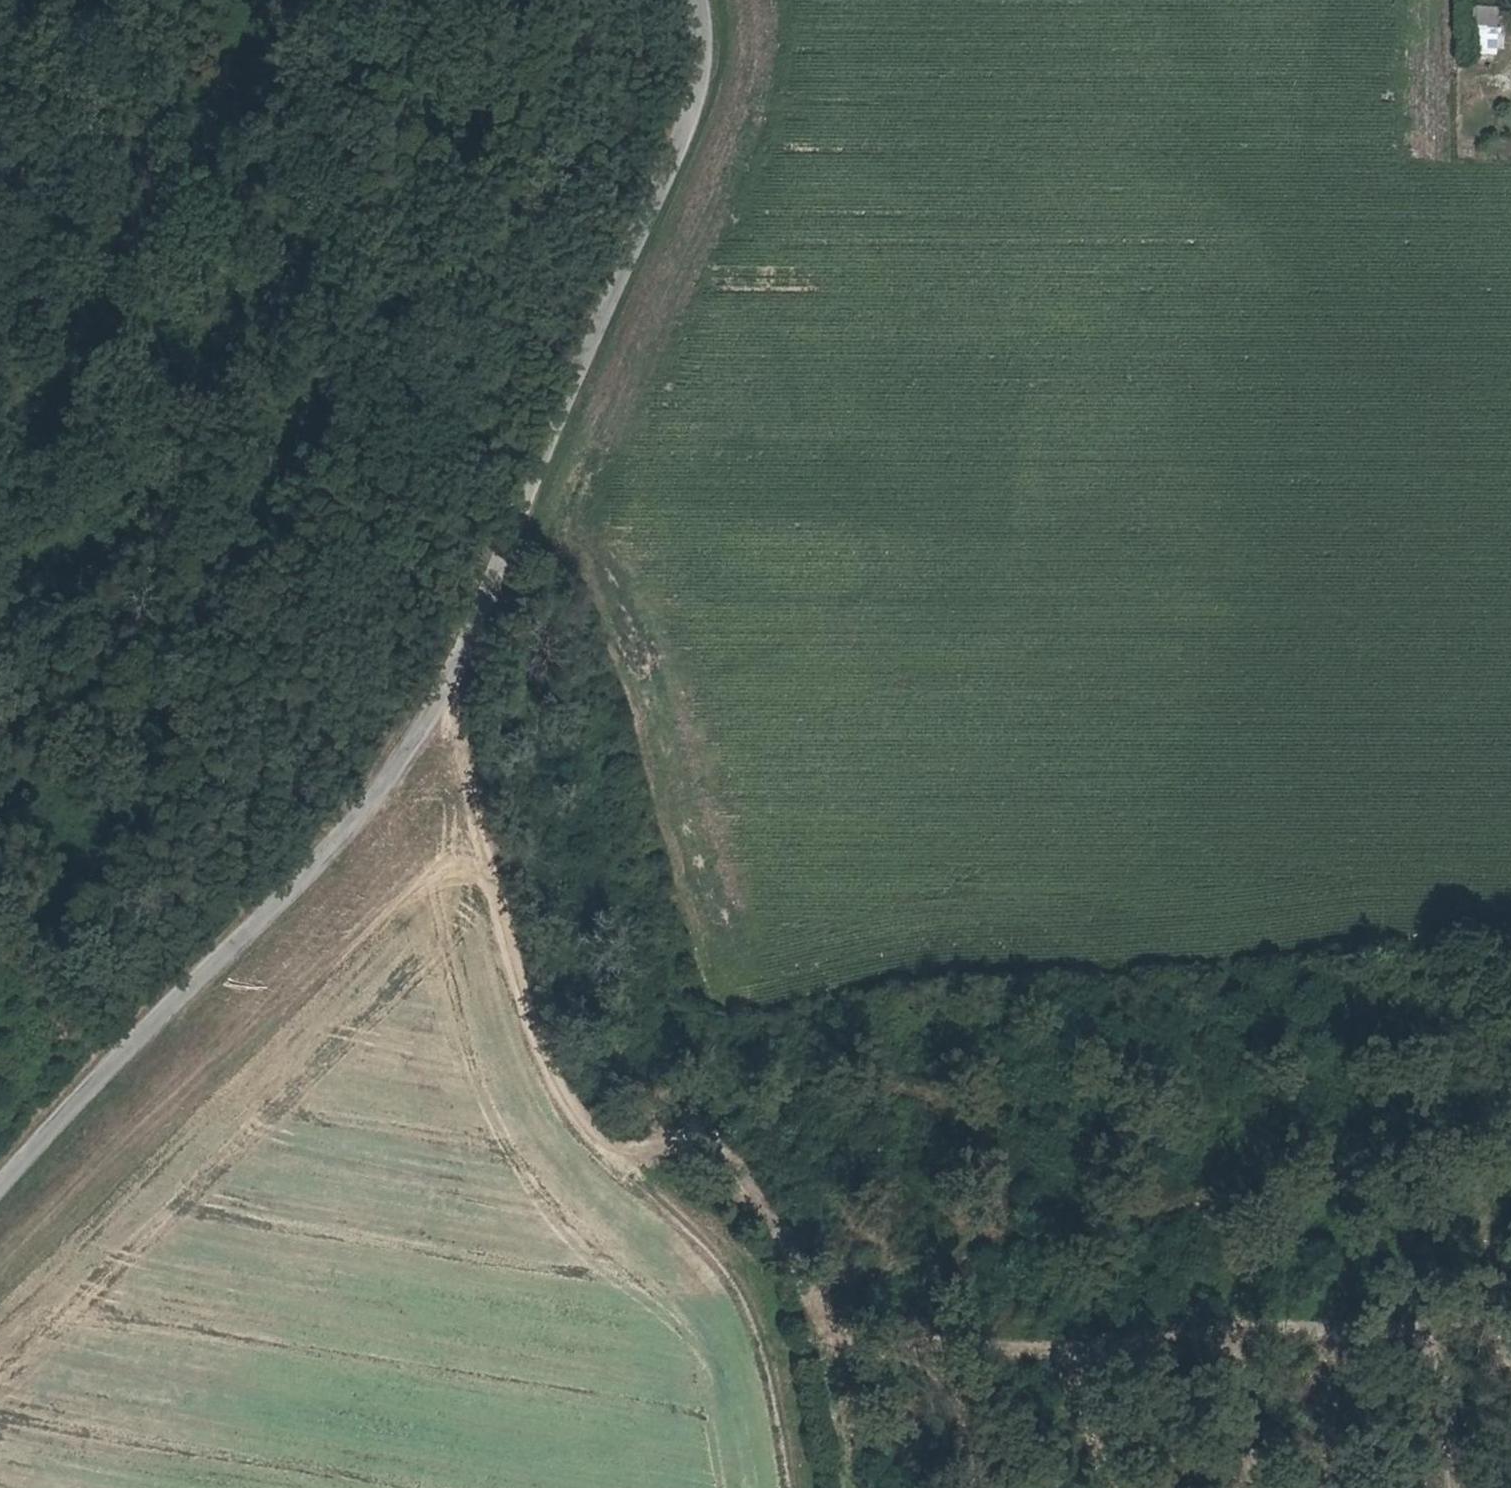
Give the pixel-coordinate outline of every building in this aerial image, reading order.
[(1472,5),(1472,54),(1498,55),(1498,5),(1472,5)]
